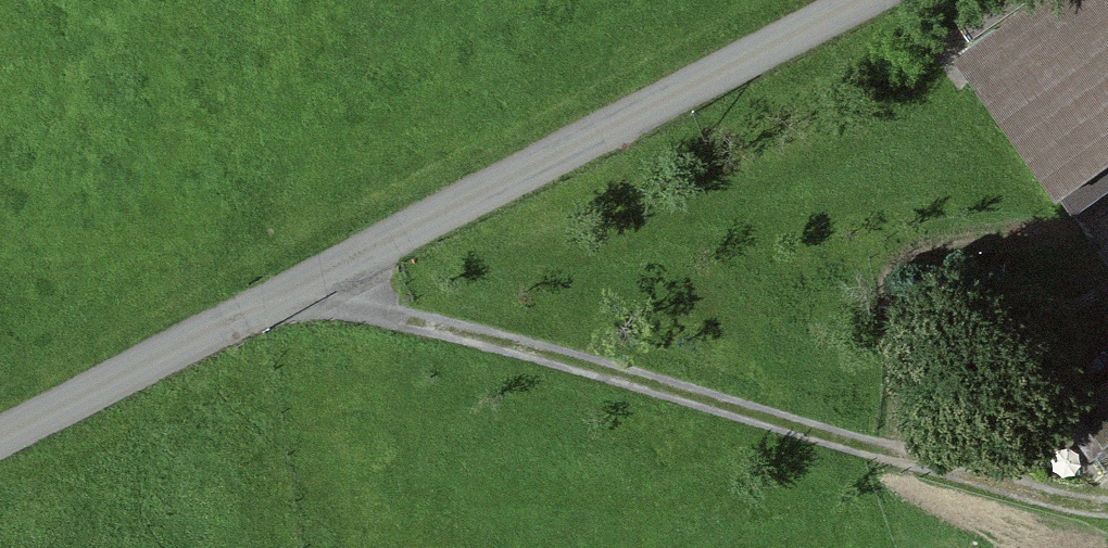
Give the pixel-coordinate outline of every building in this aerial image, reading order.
[(1084,1),(1083,0),(1048,0),(966,59),(1074,207),(1107,183),(1107,0),(1086,0),(1084,1)] [(1078,396),(1107,440),(1107,376),(1078,396)]
